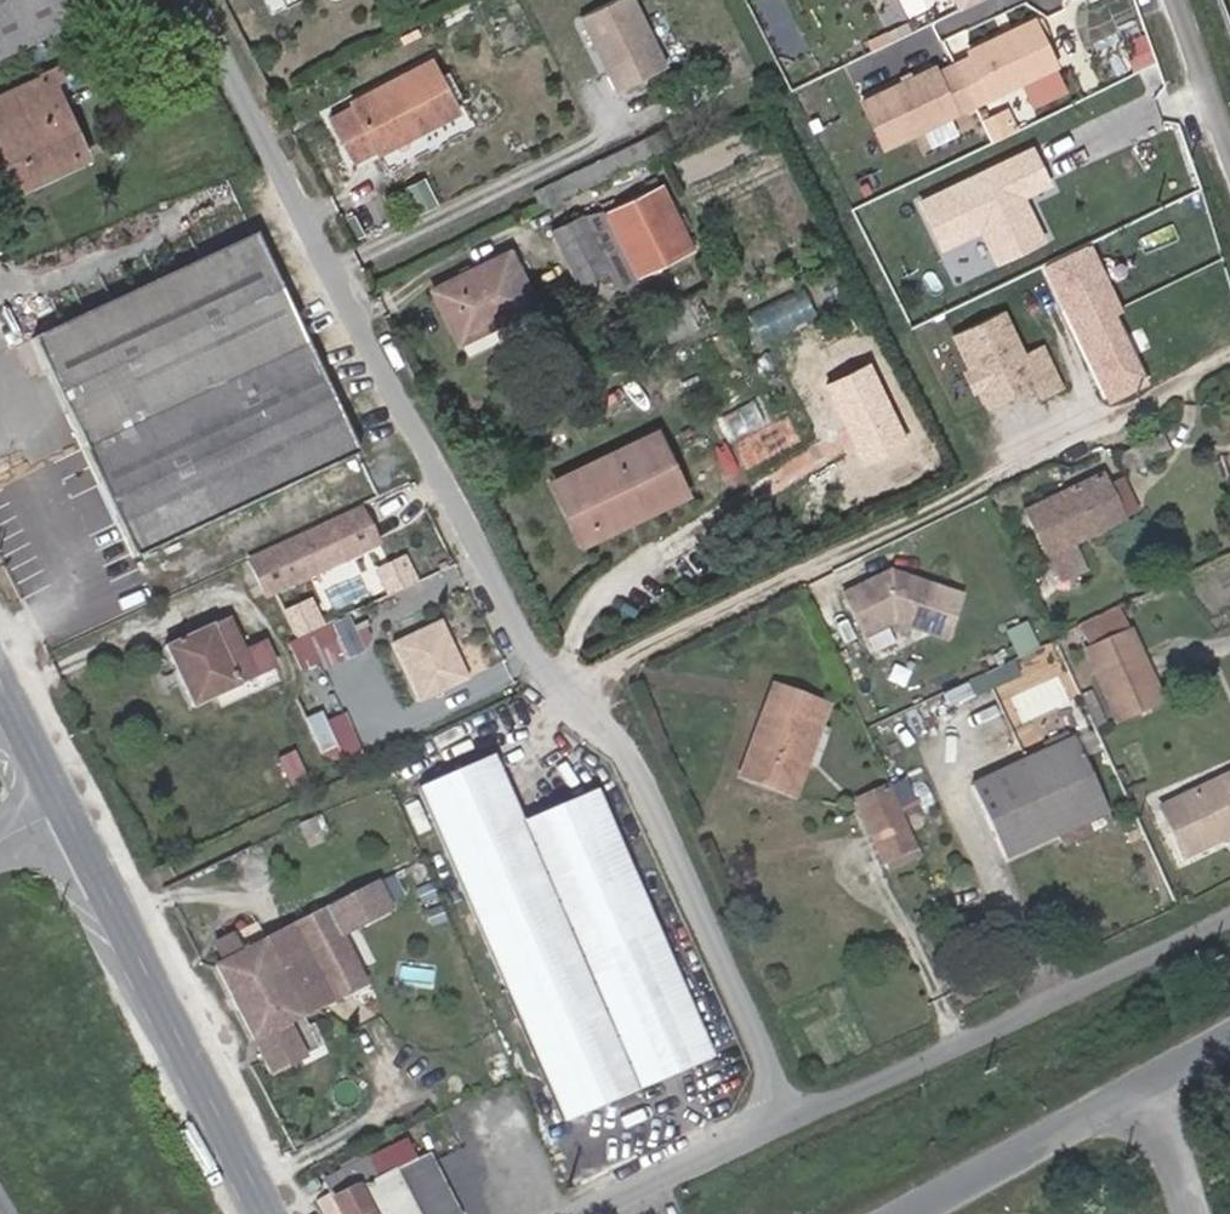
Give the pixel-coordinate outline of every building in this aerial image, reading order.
[(115,0),(0,0),(0,52),(115,0)] [(632,0),(614,0),(580,17),(616,92),(665,67),(632,0)] [(960,9),(980,0),(956,0),(960,9)] [(933,69),(862,103),(883,147),(1054,65),(1032,22),(969,52),(971,58),(936,75),(933,69)] [(378,151),(455,110),(430,62),(352,103),(354,107),(332,119),(353,158),(375,146),(378,151)] [(67,140),(78,135),(72,120),(61,125),(47,94),(43,84),(54,79),(62,76),(57,65),(39,74),(40,76),(0,94),(0,180),(6,194),(77,162),(67,140)] [(59,90),(54,79),(43,84),(47,94),(59,90)] [(988,139),(1019,127),(1006,95),(926,127),(932,143),(982,123),(988,139)] [(649,127),(640,107),(628,113),(637,133),(649,127)] [(1029,152),(920,204),(941,248),(980,229),(995,262),(1039,241),(1025,210),(1017,205),(1014,199),(1044,184),(1029,152)] [(405,186),(407,191),(425,182),(422,177),(405,186)] [(436,204),(425,182),(407,191),(418,213),(436,204)] [(692,251),(658,183),(603,210),(637,277),(692,251)] [(607,269),(581,216),(551,230),(577,284),(607,269)] [(357,454),(254,234),(31,339),(134,559),(357,454)] [(1107,400),(1153,380),(1092,239),(1045,260),(1107,400)] [(534,304),(508,251),(432,289),(458,342),(534,304)] [(764,338),(818,312),(805,285),(751,311),(764,338)] [(1172,316),(1158,287),(1119,306),(1134,335),(1172,316)] [(1021,354),(1000,311),(953,334),(988,407),(1034,385),(1041,398),(1059,389),(1039,346),(1021,354)] [(685,492),(656,433),(566,476),(591,529),(637,506),(640,513),(685,492)] [(1125,473),(1168,451),(1160,435),(1117,457),(1125,473)] [(1120,517),(1134,511),(1120,482),(1106,488),(1100,475),(1024,512),(1045,556),(1047,556),(1072,544),(1121,520),(1120,517)] [(591,529),(566,476),(552,482),(581,542),(640,513),(637,506),(591,529)] [(265,596),(375,545),(359,510),(248,561),(265,596)] [(1085,570),(1072,544),(1047,556),(1059,583),(1085,570)] [(891,572),(842,595),(862,637),(893,622),(943,643),(960,600),(891,572)] [(332,623),(324,606),(288,623),(296,640),(332,623)] [(1161,702),(1130,630),(1118,608),(1078,627),(1088,649),(1083,651),(1115,722),(1161,702)] [(191,707),(274,670),(261,641),(241,651),(226,619),(163,647),(191,707)] [(467,680),(440,622),(430,627),(457,684),(467,680)] [(430,627),(392,644),(419,702),(457,684),(430,627)] [(795,763),(811,722),(820,726),(827,706),(773,687),(766,704),(765,704),(749,747),(756,750),(745,778),(794,796),(805,766),(795,763)] [(1106,725),(1091,689),(1078,695),(1094,731),(1106,725)] [(351,713),(315,722),(324,760),(360,752),(351,713)] [(812,769),(827,728),(820,726),(811,722),(795,763),(805,766),(812,769)] [(1105,811),(1072,738),(969,786),(1002,858),(1055,834),(1105,811)] [(745,778),(756,750),(749,747),(739,776),(745,778)] [(712,1057),(595,789),(522,821),(493,755),(417,788),(563,1122),(712,1057)] [(1229,835),(1229,773),(1159,807),(1183,857),(1229,835)] [(916,847),(889,785),(854,801),(882,863),(916,847)] [(1060,846),(1111,822),(1105,811),(1055,834),(1060,846)] [(302,834),(315,828),(311,820),(299,826),(302,834)] [(885,870),(920,854),(916,847),(882,863),(885,870)] [(224,961),(216,966),(255,1040),(272,1075),(305,1058),(287,1023),(303,1015),(364,984),(338,935),(388,909),(375,883),(325,909),(240,953),(235,942),(218,950),(224,961)] [(218,950),(235,942),(231,935),(215,943),(218,950)] [(303,1015),(287,1023),(305,1058),(321,1050),(303,1015)] [(401,1180),(432,1163),(427,1154),(418,1159),(409,1142),(369,1161),(369,1160),(361,1164),(358,1157),(320,1177),(339,1213),(419,1213),(401,1180)] [(432,1163),(401,1180),(419,1213),(458,1213),(432,1163)]
